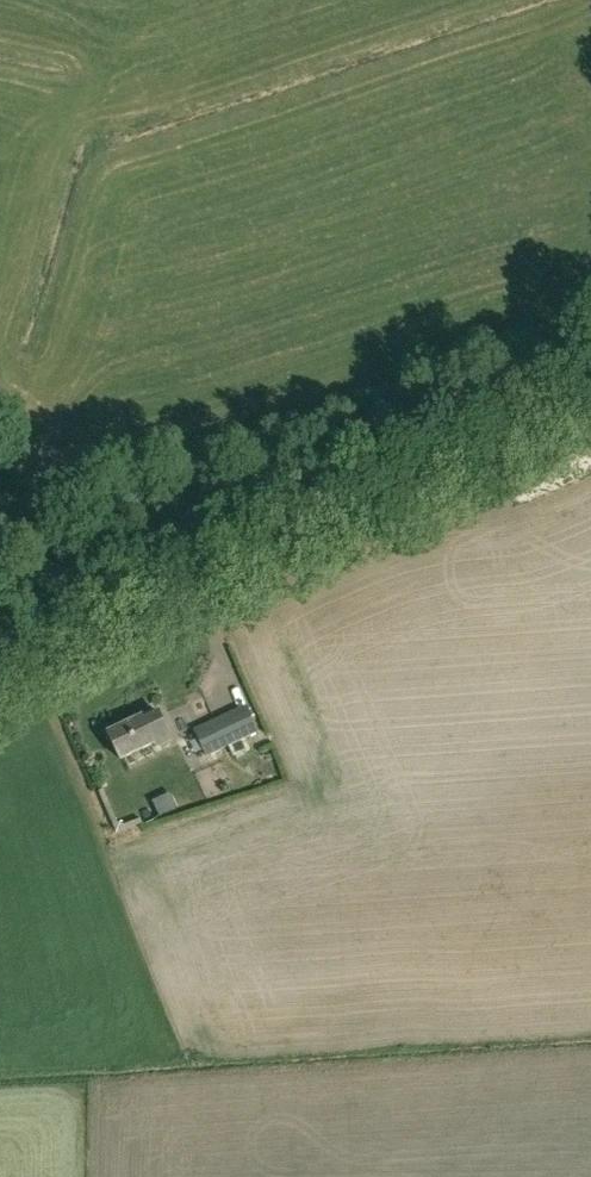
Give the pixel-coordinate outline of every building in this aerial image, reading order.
[(196,733),(206,757),(259,735),(249,711),(196,733)] [(173,740),(160,712),(145,719),(144,716),(109,732),(121,759),(155,743),(157,747),(173,740)]
